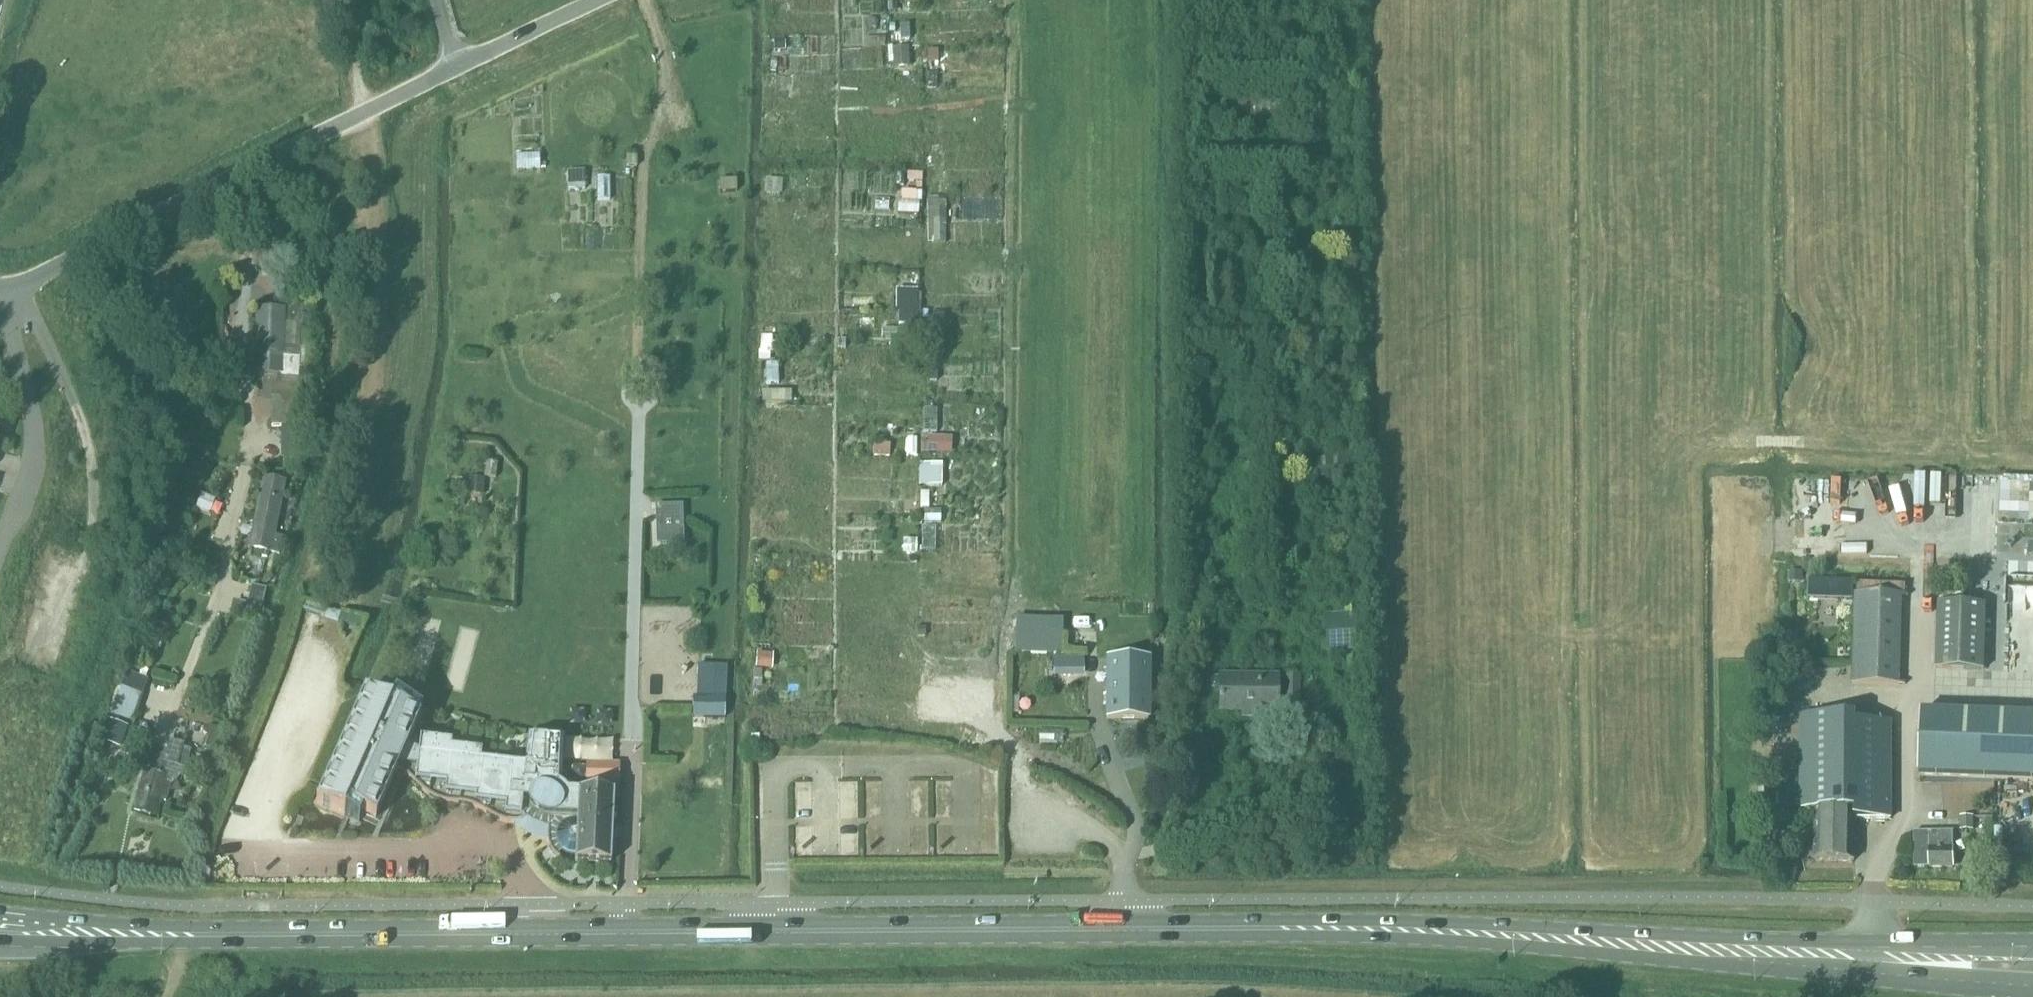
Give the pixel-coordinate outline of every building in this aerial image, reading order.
[(912,64),(911,45),(922,45),(921,22),(901,23),(901,30),(890,31),(891,65),(912,64)] [(975,44),(975,32),(943,33),(944,45),(975,44)] [(613,196),(612,174),(598,174),(598,196),(613,196)] [(719,178),(719,192),(737,192),(738,178),(719,178)] [(296,360),(277,360),(280,310),(256,308),(255,335),(250,335),(250,348),(254,348),(253,373),(263,373),(263,399),(272,399),(272,427),(282,427),(282,462),(303,462),(303,399),(296,399),(296,360)] [(926,451),(955,452),(956,436),(926,434),(926,451)] [(944,484),(945,462),(921,461),(920,483),(944,484)] [(279,554),(282,540),(273,538),(284,482),(264,478),(253,533),(256,534),(253,549),(279,554)] [(655,505),(656,543),(683,543),(682,504),(655,505)] [(266,591),(252,588),(248,602),(262,606),(266,591)] [(1904,684),(1906,596),(1854,594),(1851,682),(1904,684)] [(230,615),(257,622),(261,609),(234,602),(230,615)] [(1983,669),(1985,605),(1937,604),(1935,668),(1983,669)] [(1018,653),(1065,653),(1065,616),(1017,616),(1018,653)] [(1360,622),(1323,624),(1325,663),(1362,661),(1360,622)] [(1107,657),(1107,677),(1107,718),(1147,718),(1147,657),(1107,657)] [(1275,717),(1276,678),(1207,677),(1207,693),(1217,693),(1217,712),(1254,712),(1254,717),(1275,717)] [(1284,706),(1298,706),(1298,677),(1283,677),(1284,706)] [(132,727),(143,699),(122,691),(111,718),(132,727)] [(529,734),(528,765),(480,760),(480,758),(449,754),(450,745),(418,741),(411,738),(422,710),(395,698),(391,706),(364,694),(316,803),(359,822),(363,813),(375,818),(396,770),(397,769),(405,774),(410,779),(412,782),(416,786),(417,787),(421,791),(424,793),(429,796),(433,798),(438,800),(443,802),(448,803),(453,804),(461,804),(467,805),(470,806),(478,809),(483,812),(491,816),(495,818),(502,821),(504,822),(507,823),(510,823),(512,823),(515,823),(517,823),(520,823),(525,821),(530,824),(542,829),(548,830),(547,832),(547,834),(547,838),(547,840),(548,842),(548,844),(549,847),(550,849),(551,851),(553,854),(555,856),(556,857),(557,858),(559,860),(560,859),(557,856),(561,853),(566,856),(572,857),(575,857),(575,862),(610,864),(611,853),(614,793),(578,792),(567,792),(565,790),(563,787),(561,786),(563,736),(529,734)] [(693,719),(724,719),(725,697),(694,697),(693,719)] [(1919,774),(2032,779),(2032,717),(1922,713),(1919,774)] [(1814,809),(1834,809),(1854,809),(1854,819),(1890,819),(1890,723),(1855,722),(1855,717),(1801,716),(1800,793),(1784,793),(1784,809),(1814,809)] [(144,771),(134,809),(156,815),(160,801),(166,802),(171,786),(176,783),(186,769),(187,766),(191,752),(183,750),(184,746),(168,741),(163,757),(155,755),(153,762),(150,762),(147,772),(144,771)] [(619,764),(587,763),(586,783),(618,784),(619,764)] [(1854,861),(1854,819),(1854,809),(1834,809),(1814,809),(1813,861),(1854,861)] [(1915,866),(1954,866),(1953,842),(1953,831),(1929,831),(1930,838),(1915,838),(1915,866)]
